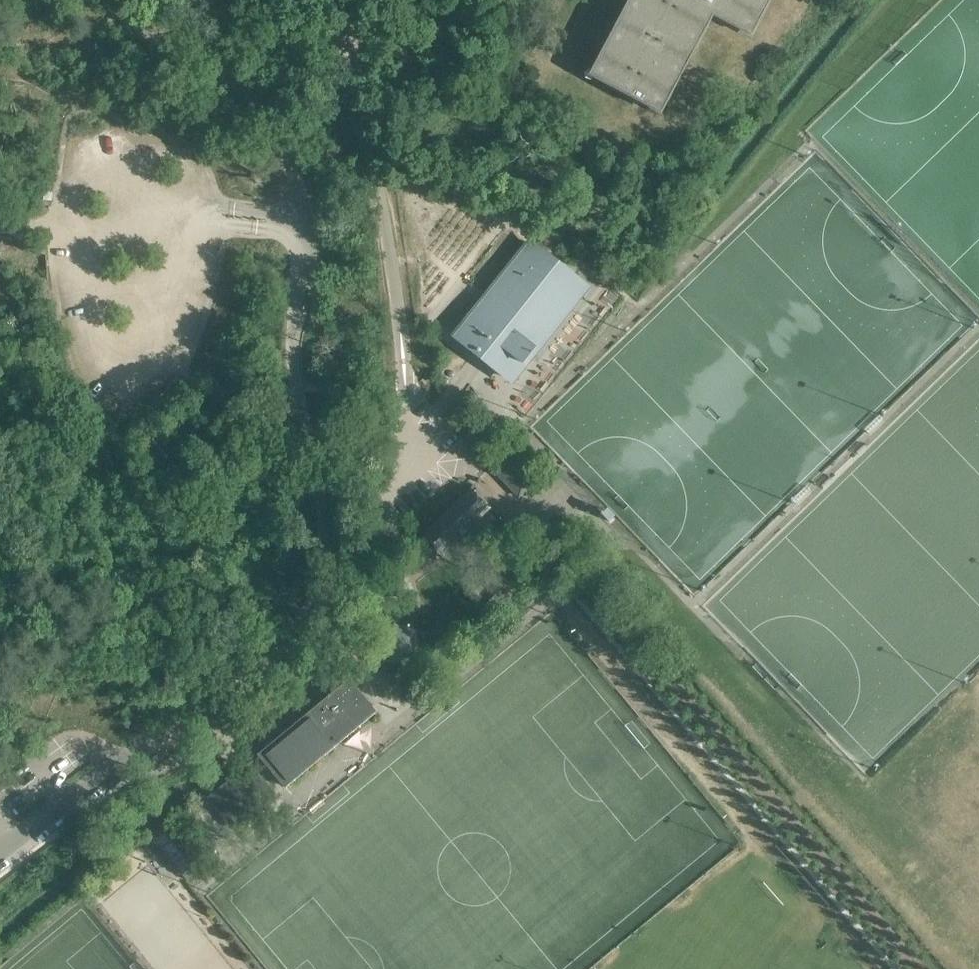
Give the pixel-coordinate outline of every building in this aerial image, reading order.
[(618,21),(623,24),(619,32),(613,29),(596,62),(601,65),(594,79),(655,111),(662,97),(667,100),(685,67),(680,64),(684,56),(690,59),(703,34),(697,31),(702,23),(707,26),(712,16),(746,33),(753,20),(758,23),(770,0),(629,0),(618,21)] [(584,285),(531,243),(456,337),(509,379),(584,285)] [(497,473),(519,497),(530,485),(508,462),(497,473)] [(417,541),(436,560),(491,508),(472,488),(417,541)] [(384,661),(405,667),(420,653),(416,631),(395,626),(380,640),(384,661)] [(260,755),(286,786),(375,711),(350,679),(260,755)] [(277,793),(251,762),(208,797),(234,828),(277,793)]
